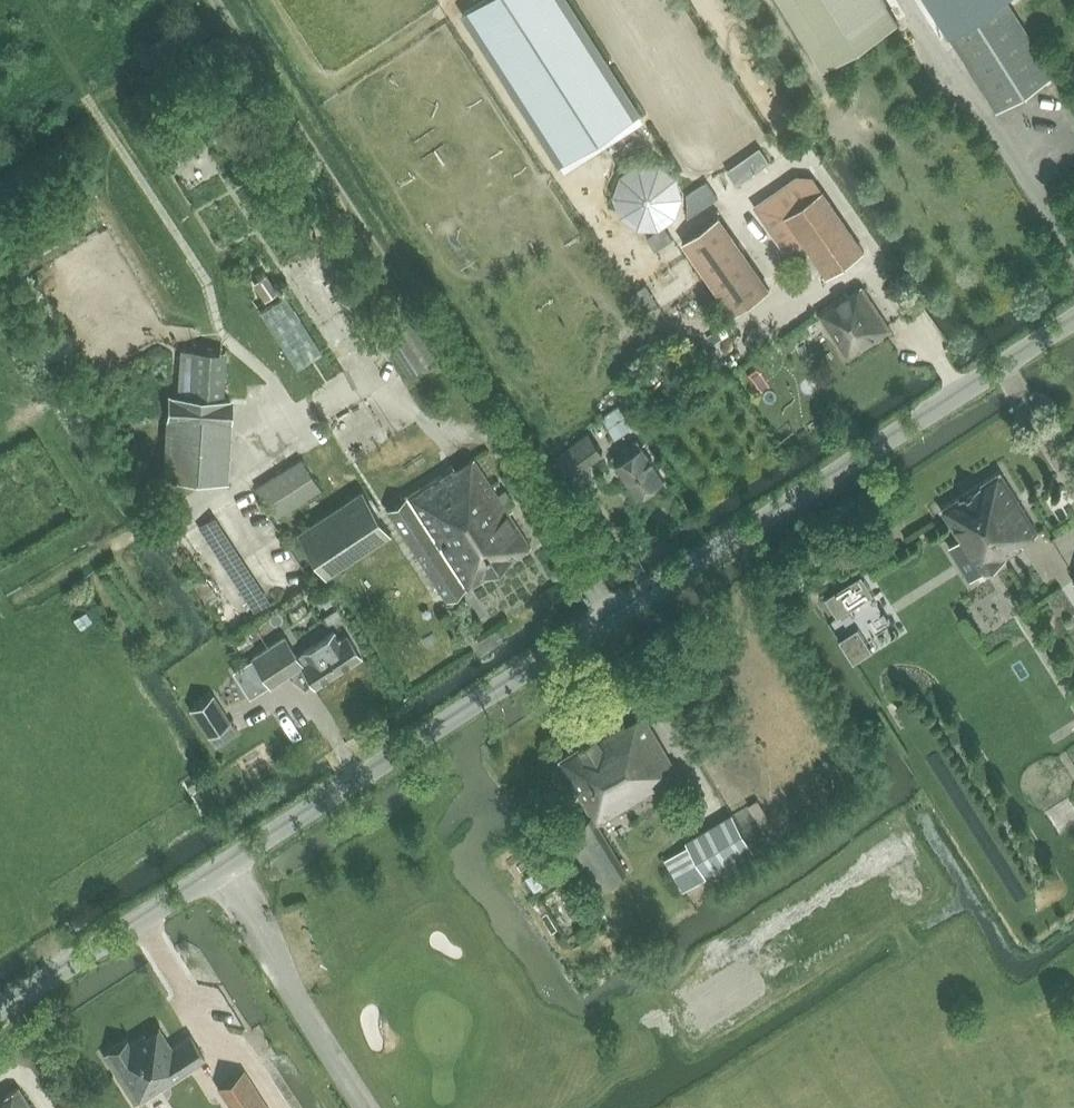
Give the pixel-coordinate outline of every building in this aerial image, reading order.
[(557,162),(636,113),(567,0),(476,0),(462,9),(557,162)] [(818,70),(895,22),(881,0),(775,0),(818,70)] [(1006,0),(927,0),(950,36),(1006,0)] [(1009,0),(1006,0),(950,36),(997,111),(1056,74),(1009,0)] [(770,162),(760,147),(749,155),(759,169),(770,162)] [(822,191),(815,180),(800,179),(805,187),(768,212),(793,249),(804,242),(786,216),(822,191)] [(822,191),(786,216),(804,242),(828,277),(864,252),(822,191)] [(770,289),(720,216),(683,241),(734,314),(770,289)] [(670,289),(668,286),(678,281),(671,265),(646,277),(655,296),(670,289)] [(266,275),(257,282),(268,298),(277,292),(266,275)] [(833,308),(821,316),(848,358),(890,330),(860,285),(830,304),(833,308)] [(394,296),(377,307),(416,369),(433,358),(394,296)] [(177,347),(175,384),(222,386),(223,349),(177,347)] [(169,394),(164,477),(216,480),(219,420),(228,421),(229,398),(223,397),(178,395),(169,394)] [(602,417),(617,439),(634,428),(619,405),(602,417)] [(604,453),(589,432),(556,457),(571,477),(604,453)] [(638,498),(665,480),(639,440),(612,458),(638,498)] [(276,517),(321,488),(302,458),(257,487),(276,517)] [(514,501),(506,488),(498,494),(474,458),(457,469),(454,465),(387,509),(446,600),(531,545),(506,507),(514,501)] [(944,511),(983,575),(1026,549),(1024,546),(1040,536),(1003,475),(944,511)] [(1051,512),(1071,500),(1061,484),(1041,497),(1051,512)] [(325,576),(372,546),(391,534),(363,490),(298,532),(325,576)] [(839,617),(874,594),(862,575),(827,598),(839,617)] [(840,639),(854,662),(872,651),(858,628),(840,639)] [(285,636),(252,657),(270,685),(301,666),(314,687),(361,657),(347,636),(340,640),(335,632),(298,656),(285,636)] [(213,694),(191,709),(215,746),(237,731),(213,694)] [(600,828),(683,777),(646,717),(628,727),(626,723),(561,762),(595,818),(560,840),(594,897),(629,876),(600,828)] [(1066,799),(1049,805),(1054,823),(1072,818),(1066,799)] [(689,845),(708,876),(754,848),(734,814),(688,841),(689,845)] [(684,891),(708,876),(689,845),(666,860),(684,891)] [(573,884),(559,891),(568,908),(581,901),(573,884)] [(128,1040),(104,1055),(135,1104),(206,1059),(191,1036),(173,1048),(160,1028),(147,1037),(145,1034),(131,1043),(128,1040)] [(232,1107),(269,1107),(244,1068),(218,1085),(232,1107)] [(19,1089),(2,1100),(0,1096),(0,1107),(31,1107),(19,1089)]
